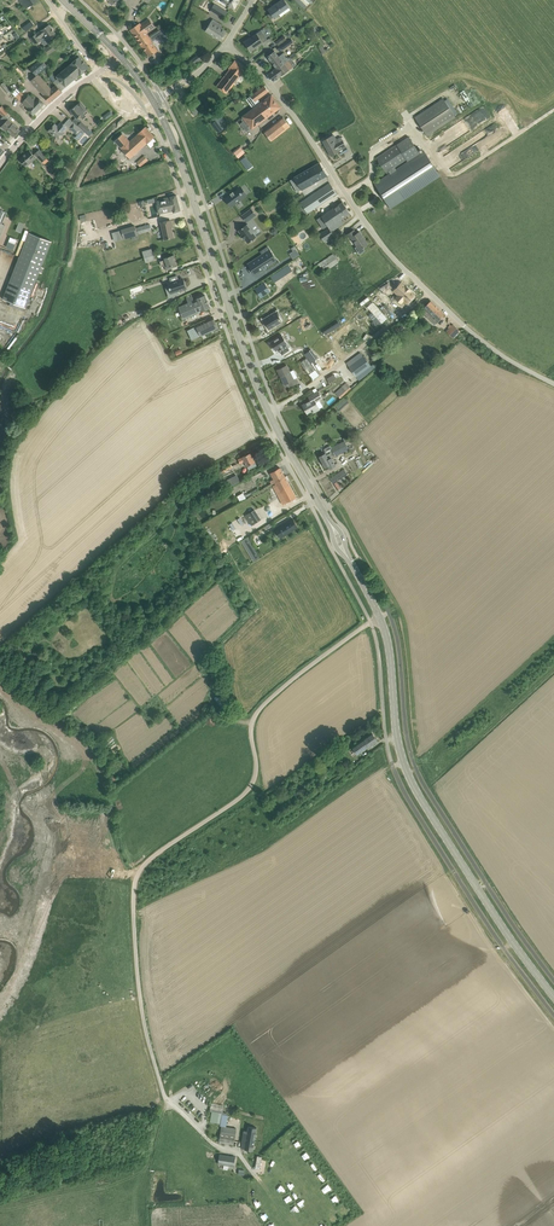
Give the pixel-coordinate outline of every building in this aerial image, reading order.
[(25,9),(29,6),(39,0),(20,0),(25,9)] [(221,0),(234,8),(237,3),(238,0),(221,0)] [(268,15),(271,19),(289,7),(284,0),(282,0),(269,10),(271,13),(268,15)] [(228,12),(223,9),(219,16),(224,18),(228,12)] [(130,29),(141,45),(146,41),(144,38),(148,35),(146,32),(155,27),(149,19),(141,25),(140,23),(130,29)] [(221,29),(223,25),(213,19),(206,31),(221,40),(226,32),(221,29)] [(31,37),(36,44),(41,40),(45,45),(50,41),(49,40),(57,35),(49,24),(31,37)] [(245,42),(251,51),(267,40),(261,30),(245,42)] [(157,32),(150,37),(152,41),(153,42),(160,36),(157,32)] [(146,41),(141,45),(143,48),(143,47),(149,57),(158,50),(152,41),(150,37),(148,35),(144,38),(146,41)] [(293,35),(286,40),(289,45),(296,40),(293,35)] [(276,42),(278,45),(287,39),(284,36),(276,42)] [(56,41),(42,50),(46,56),(59,47),(56,41)] [(288,46),(285,42),(279,46),(280,47),(282,50),(288,46)] [(77,59),(65,68),(75,79),(89,67),(80,56),(76,50),(72,53),(77,59)] [(275,51),(267,56),(276,68),(278,70),(289,61),(288,60),(289,58),(288,57),(287,58),(284,53),(279,57),(275,51)] [(276,68),(268,74),(273,82),(293,67),(296,65),(292,60),(297,56),(295,53),(290,57),(289,58),(288,60),(289,61),(278,70),(276,68)] [(197,55),(191,60),(195,64),(201,59),(197,55)] [(37,76),(31,80),(44,95),(50,103),(63,92),(56,85),(52,89),(39,74),(48,66),(41,58),(30,67),(37,76)] [(217,86),(227,93),(246,68),(235,60),(229,68),(230,69),(217,86)] [(49,77),(56,85),(61,91),(75,79),(65,68),(56,76),(57,77),(55,78),(52,75),(49,77)] [(1,85),(7,93),(8,93),(9,95),(12,93),(10,91),(11,90),(4,82),(1,85)] [(251,96),(255,101),(269,91),(265,85),(251,96)] [(12,92),(22,102),(27,97),(16,88),(12,92)] [(23,103),(21,106),(24,108),(26,106),(29,108),(28,110),(34,115),(45,103),(39,98),(38,99),(35,96),(33,98),(29,95),(27,97),(22,102),(23,103)] [(243,116),(252,129),(281,107),(272,95),(243,116)] [(415,117),(427,136),(455,117),(443,99),(415,117)] [(71,110),(77,118),(80,115),(83,119),(86,116),(83,113),(84,113),(83,112),(87,110),(81,102),(77,105),(71,110)] [(4,117),(6,115),(9,112),(2,106),(0,108),(0,113),(4,116),(4,117)] [(191,109),(195,116),(199,113),(194,106),(191,109)] [(264,132),(271,141),(290,126),(292,129),(297,125),(288,113),(283,117),(264,132)] [(4,123),(1,127),(6,131),(7,129),(15,136),(21,130),(13,123),(9,119),(6,115),(4,117),(4,116),(2,118),(1,120),(4,123)] [(216,120),(212,124),(219,134),(224,130),(216,120)] [(82,129),(78,125),(74,121),(68,127),(77,134),(79,132),(81,129),(82,129)] [(81,121),(78,125),(82,129),(86,133),(90,129),(81,121)] [(55,135),(59,138),(65,132),(64,132),(68,127),(62,122),(58,126),(55,124),(49,131),(54,136),(55,135)] [(138,134),(139,134),(130,142),(123,134),(115,141),(123,149),(122,149),(130,158),(147,143),(155,136),(146,127),(138,134)] [(339,150),(346,146),(341,137),(336,139),(334,135),(323,141),(331,156),(339,151),(339,150)] [(375,183),(391,208),(440,176),(424,151),(395,170),(394,168),(407,159),(397,144),(377,158),(386,173),(391,170),(392,172),(375,183)] [(241,148),(235,153),(239,158),(245,153),(241,148)] [(35,153),(43,161),(47,158),(40,150),(35,153)] [(20,159),(26,166),(36,158),(30,151),(27,153),(26,153),(20,159)] [(137,162),(140,166),(148,160),(145,156),(137,162)] [(253,166),(246,156),(240,161),(247,170),(253,166)] [(231,173),(220,157),(210,165),(221,180),(231,173)] [(294,177),(302,190),(327,175),(320,163),(294,177)] [(301,203),(308,213),(337,194),(330,183),(301,203)] [(231,194),(225,198),(231,206),(244,197),(242,194),(241,192),(240,192),(238,189),(234,192),(233,191),(233,192),(231,194),(231,193),(230,193),(231,194)] [(156,201),(159,213),(173,211),(174,212),(181,210),(176,195),(171,197),(166,197),(167,199),(156,201)] [(319,233),(324,241),(334,235),(331,231),(344,223),(341,219),(350,213),(343,202),(321,215),(329,227),(319,233)] [(251,209),(242,215),(247,222),(247,221),(249,220),(256,215),(251,209)] [(161,222),(164,239),(174,237),(170,220),(161,222)] [(247,224),(239,230),(242,235),(241,235),(244,239),(244,238),(248,243),(250,241),(251,242),(254,239),(256,237),(253,232),(252,232),(254,230),(250,225),(252,223),(249,220),(247,221),(249,224),(247,225),(247,224)] [(20,221),(16,231),(21,233),(25,223),(20,221)] [(135,225),(121,229),(124,239),(138,235),(138,234),(152,230),(150,223),(136,227),(135,225)] [(362,237),(363,236),(360,232),(357,234),(354,230),(349,233),(347,234),(350,238),(352,237),(360,250),(363,247),(368,244),(367,244),(362,237)] [(29,232),(3,299),(26,308),(52,241),(29,232)] [(10,236),(6,246),(13,249),(17,239),(10,236)] [(293,251),(290,253),(293,259),(300,254),(294,246),(291,248),(293,251)] [(148,257),(149,261),(155,259),(151,248),(142,251),(144,258),(148,257)] [(268,252),(251,263),(257,273),(274,262),(268,252)] [(314,267),(316,270),(320,276),(339,263),(333,254),(314,267)] [(160,261),(162,266),(165,265),(166,270),(167,270),(173,268),(172,266),(176,265),(174,258),(175,258),(174,255),(165,258),(165,260),(160,261)] [(135,268),(137,276),(149,272),(146,264),(135,268)] [(288,265),(279,271),(283,277),(292,270),(288,265)] [(171,282),(168,283),(172,293),(178,291),(186,288),(182,278),(179,279),(178,275),(169,278),(171,282)] [(392,287),(389,282),(381,287),(385,292),(392,287)] [(264,283),(256,289),(261,297),(270,291),(264,283)] [(414,295),(401,283),(394,291),(399,295),(398,296),(403,300),(404,300),(407,303),(414,295)] [(142,297),(156,292),(154,285),(140,289),(142,297)] [(192,297),(187,299),(188,303),(179,306),(183,319),(210,308),(205,295),(196,299),(197,300),(194,301),(192,297)] [(367,306),(371,312),(367,315),(377,327),(387,318),(373,301),(367,306)] [(428,317),(435,324),(445,314),(431,301),(424,308),(431,314),(428,317)] [(277,311),(265,319),(271,328),(283,320),(277,311)] [(299,311),(288,318),(290,322),(302,315),(299,311)] [(196,326),(188,330),(192,339),(200,335),(201,336),(219,328),(214,317),(196,326)] [(453,324),(446,331),(453,338),(460,331),(453,324)] [(278,337),(270,343),(271,344),(269,344),(271,346),(272,346),(271,347),(274,350),(275,350),(276,351),(279,349),(283,354),(290,350),(286,344),(288,343),(282,335),(280,336),(280,335),(277,336),(278,337)] [(356,361),(349,366),(356,377),(371,366),(363,356),(356,361)] [(307,358),(300,362),(310,376),(318,370),(317,368),(315,370),(307,358)] [(278,370),(285,385),(290,387),(291,386),(298,383),(296,379),(294,380),(287,365),(278,370)] [(337,392),(341,397),(351,388),(346,383),(337,392)] [(311,400),(302,405),(308,414),(313,411),(314,412),(320,409),(316,401),(322,398),(318,391),(314,393),(309,396),(311,400)] [(339,407),(348,401),(346,398),(337,405),(339,407)] [(332,448),(331,448),(336,456),(349,449),(345,443),(344,441),(332,448)] [(325,453),(320,457),(325,467),(328,465),(330,469),(336,465),(332,458),(336,456),(331,448),(332,448),(331,445),(324,449),(325,453)] [(248,467),(249,470),(257,466),(256,463),(255,463),(255,462),(251,453),(245,455),(243,457),(238,459),(240,464),(245,461),(247,466),(248,466),(248,467)] [(225,467),(221,469),(223,474),(226,472),(226,471),(233,468),(230,462),(224,465),(225,467)] [(270,481),(272,484),(276,482),(285,477),(280,467),(271,473),(274,479),(270,481)] [(344,469),(331,479),(334,483),(347,474),(344,469)] [(237,475),(225,481),(228,488),(240,482),(237,475)] [(219,477),(213,481),(215,486),(222,483),(219,477)] [(276,482),(272,484),(276,482),(277,484),(273,486),(283,504),(296,497),(285,477),(276,482)] [(245,495),(247,499),(259,492),(257,489),(245,495)] [(250,525),(261,520),(255,509),(245,514),(250,525)] [(293,518),(275,529),(280,538),(298,527),(293,518)] [(249,536),(242,540),(254,561),(261,557),(249,536)] [(217,666),(211,669),(215,676),(221,672),(217,666)] [(352,747),(357,755),(369,746),(370,747),(378,741),(372,733),(352,747)] [(326,753),(331,760),(343,751),(339,744),(326,753)] [(302,769),(307,775),(314,770),(310,764),(302,769)] [(244,1134),(241,1148),(253,1150),(257,1127),(249,1126),(247,1135),(244,1134)] [(219,1142),(233,1144),(236,1128),(231,1127),(231,1132),(221,1131),(219,1142)] [(223,1169),(228,1169),(228,1165),(234,1166),(235,1156),(220,1154),(218,1163),(224,1164),(223,1169)] [(314,1174),(318,1182),(323,1179),(319,1171),(314,1174)] [(339,1208),(346,1218),(350,1215),(343,1205),(339,1208)]
